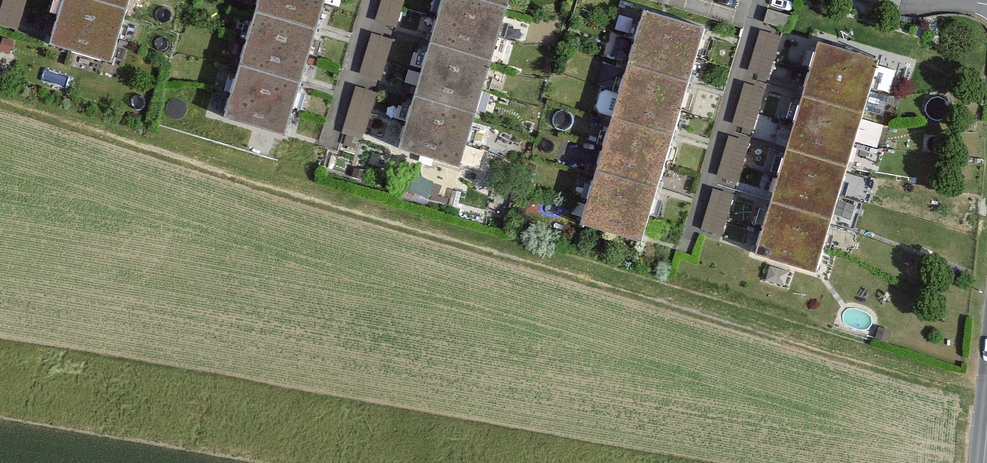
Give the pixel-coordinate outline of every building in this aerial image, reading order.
[(2,22),(16,26),(24,0),(8,0),(2,22)] [(52,43),(108,60),(125,0),(64,0),(52,43)] [(225,116),(282,133),(323,0),(260,0),(225,116)] [(382,19),(396,24),(403,0),(387,0),(382,19)] [(400,147),(457,164),(506,0),(444,0),(400,147)] [(581,221),(640,239),(704,28),(645,11),(581,221)] [(778,38),(764,33),(753,69),(768,74),(778,38)] [(390,41),(376,36),(365,72),(380,77),(390,41)] [(877,59),(820,42),(757,252),(814,269),(877,59)] [(763,91),(749,86),(738,122),(753,126),(763,91)] [(374,95),(359,91),(349,126),(363,131),(374,95)] [(747,143),(732,139),(722,175),(736,179),(747,143)] [(731,196),(716,192),(706,228),(720,232),(731,196)]
